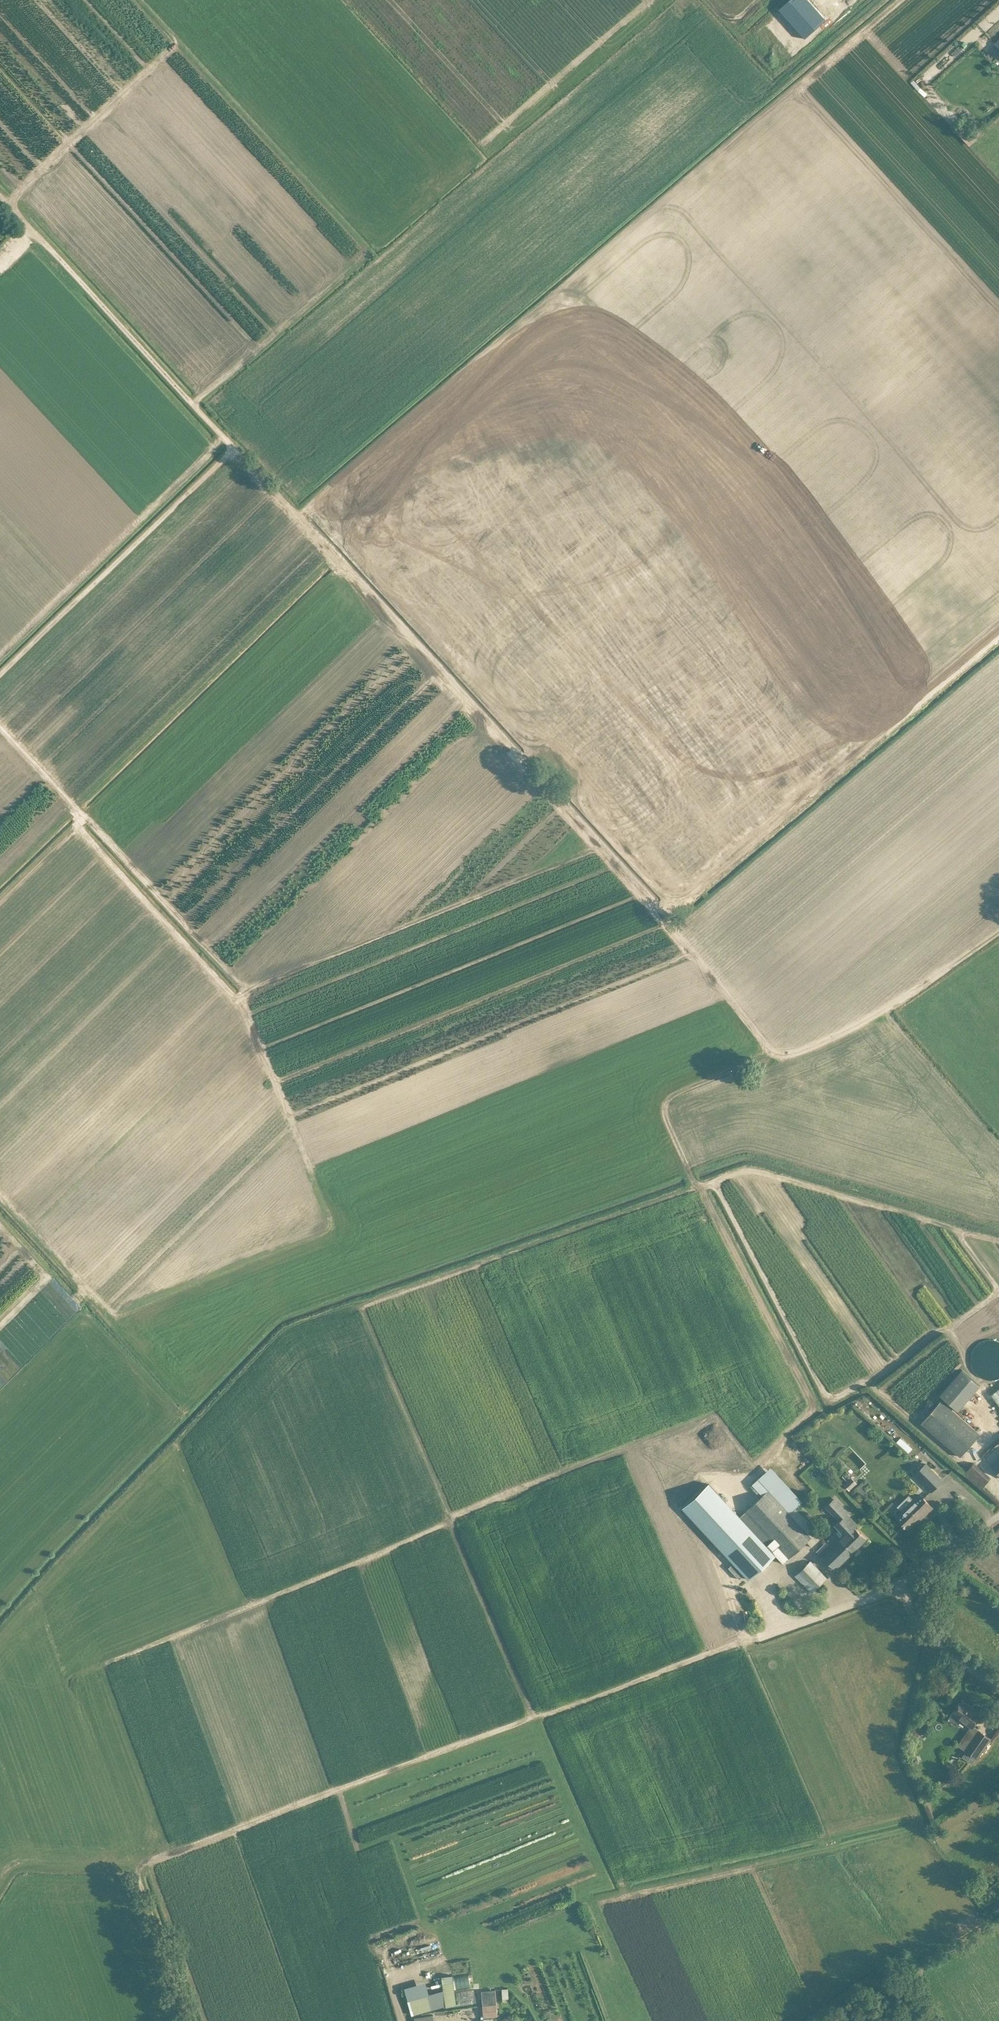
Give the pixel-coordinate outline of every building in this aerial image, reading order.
[(808,0),(790,0),(779,10),(805,39),(826,20),(808,0)] [(979,91),(967,100),(971,106),(983,97),(979,91)] [(996,1339),(994,1339),(993,1339),(989,1339),(987,1339),(986,1339),(982,1340),(979,1342),(976,1345),(975,1346),(974,1347),(973,1349),(972,1350),(971,1354),(971,1355),(971,1357),(971,1361),(971,1362),(971,1364),(972,1368),(973,1369),(974,1371),(975,1372),(976,1373),(979,1376),(981,1377),(982,1377),(986,1379),(987,1379),(989,1379),(993,1379),(994,1379),(996,1379),(998,1378),(998,1340),(996,1339)] [(962,1370),(940,1395),(958,1410),(980,1385),(962,1370)] [(980,1433),(941,1400),(921,1423),(960,1456),(980,1433)] [(944,1480),(926,1462),(914,1475),(931,1492),(944,1480)] [(966,1471),(982,1486),(991,1477),(974,1462),(966,1471)] [(762,1495),(740,1516),(776,1555),(783,1563),(788,1558),(807,1541),(812,1547),(823,1536),(796,1508),(790,1514),(768,1490),(773,1485),(763,1474),(752,1484),(762,1495)] [(848,1480),(844,1483),(850,1489),(853,1486),(848,1480)] [(864,1493),(870,1485),(866,1482),(859,1489),(864,1493)] [(762,1568),(776,1555),(740,1516),(736,1513),(709,1483),(683,1508),(734,1563),(728,1568),(739,1579),(744,1574),(749,1580),(762,1568)] [(903,1511),(897,1517),(904,1525),(903,1525),(905,1527),(905,1526),(908,1529),(919,1518),(920,1519),(933,1507),(926,1500),(920,1494),(913,1501),(908,1497),(899,1506),(903,1511)] [(830,1539),(817,1551),(828,1562),(835,1569),(867,1538),(860,1531),(855,1526),(858,1524),(848,1513),(849,1512),(841,1503),(831,1512),(839,1521),(835,1525),(839,1530),(830,1539)] [(827,1577),(820,1570),(811,1561),(792,1579),(800,1588),(807,1595),(812,1591),(812,1592),(827,1577)] [(972,1727),(976,1722),(982,1714),(962,1699),(956,1708),(952,1713),(949,1718),(957,1724),(960,1719),(972,1727)] [(973,1763),(976,1757),(978,1758),(991,1738),(978,1729),(964,1749),(969,1752),(965,1758),(973,1763)] [(916,1755),(908,1759),(911,1766),(919,1763),(916,1755)] [(449,2008),(460,2008),(459,1977),(448,1977),(449,2008)] [(412,2000),(419,1998),(416,1985),(406,1988),(408,1994),(410,1993),(412,2000)] [(460,1991),(462,2007),(481,2005),(478,1988),(460,1991)] [(484,2018),(490,2017),(499,2016),(497,2003),(483,2005),(484,2018)]
